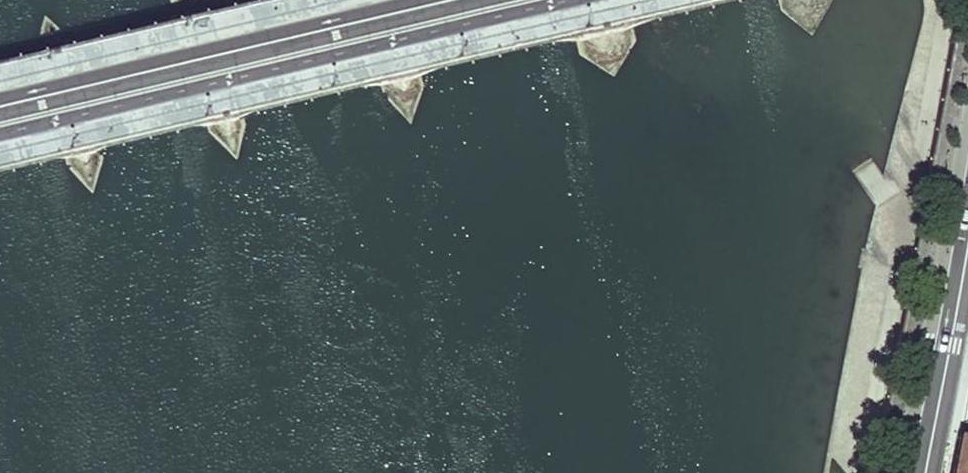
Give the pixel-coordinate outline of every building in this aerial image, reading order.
[(956,161),(948,160),(944,178),(952,180),(956,161)] [(956,448),(952,472),(967,472),(967,449),(956,448)]
